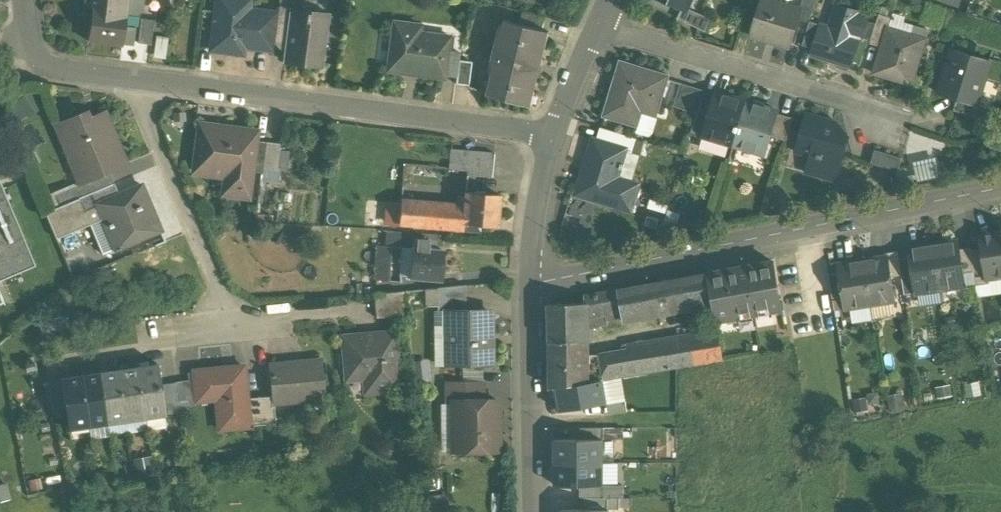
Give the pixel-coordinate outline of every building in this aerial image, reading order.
[(85,0),(84,0),(83,8),(92,9),(93,1),(85,0)] [(87,42),(121,46),(122,39),(124,27),(126,14),(126,12),(125,12),(126,0),(93,0),(93,1),(92,9),(87,42)] [(125,12),(126,12),(126,14),(136,15),(142,11),(144,0),(126,0),(125,12)] [(683,8),(687,10),(687,8),(691,0),(664,0),(683,8)] [(767,0),(763,0),(752,37),(790,49),(799,20),(802,10),(801,10),(767,0)] [(801,10),(802,10),(799,20),(810,24),(810,22),(817,0),(804,0),(801,10)] [(240,5),(217,2),(214,22),(212,21),(210,36),(212,37),(210,50),(233,53),(234,45),(259,49),(259,48),(264,12),(239,9),(240,5)] [(866,16),(837,6),(830,28),(822,26),(814,50),(812,56),(850,67),(866,16)] [(291,8),(278,7),(277,14),(274,41),(286,42),(291,8)] [(324,18),(308,16),(309,12),(304,12),(304,15),(291,14),(292,8),(291,8),(286,42),(284,63),(320,68),(327,13),(325,13),(324,18)] [(712,19),(687,8),(687,10),(683,8),(679,19),(706,32),(712,19)] [(277,14),(264,12),(259,48),(273,50),(274,41),(277,14)] [(546,18),(523,13),(520,25),(543,31),(546,18)] [(893,18),(880,14),(871,43),(882,46),(887,28),(890,28),(893,18)] [(153,21),(140,19),(137,44),(150,46),(153,21)] [(520,25),(501,21),(483,96),(530,107),(548,32),(543,31),(520,25)] [(449,36),(419,32),(420,25),(392,22),(386,72),(444,79),(444,76),(447,52),(449,36)] [(810,24),(803,46),(814,50),(822,26),(810,22),(810,24)] [(134,28),(124,27),(122,39),(132,40),(134,28)] [(890,28),(887,28),(882,46),(874,73),(912,85),(926,39),(890,28)] [(992,61),(953,49),(939,93),(958,99),(978,106),(979,105),(992,61)] [(459,53),(447,52),(444,76),(456,77),(458,60),(459,53)] [(471,62),(458,60),(456,77),(455,85),(468,87),(471,62)] [(1,64),(6,86),(15,84),(11,62),(1,64)] [(669,77),(620,62),(614,80),(616,80),(605,117),(636,127),(641,113),(656,118),(669,77)] [(704,91),(681,84),(674,106),(697,113),(704,91)] [(18,122),(42,109),(32,91),(8,104),(18,122)] [(717,95),(704,91),(697,113),(710,117),(717,95)] [(748,103),(717,93),(717,95),(710,117),(703,137),(734,147),(748,103)] [(978,106),(958,99),(955,110),(988,121),(992,109),(979,105),(978,106)] [(779,113),(748,103),(734,147),(765,156),(771,137),(778,115),(779,113)] [(103,114),(81,123),(78,116),(55,126),(80,185),(109,172),(125,165),(103,114)] [(794,119),(778,115),(771,137),(787,142),(794,119)] [(839,124),(809,115),(798,152),(817,157),(812,174),(836,181),(848,137),(836,134),(839,124)] [(254,134),(201,127),(194,172),(226,177),(224,194),(245,197),(249,173),(253,141),(254,134)] [(636,139),(601,128),(597,141),(632,152),(636,139)] [(597,141),(593,140),(576,194),(596,200),(630,211),(638,185),(617,179),(620,169),(622,170),(624,166),(622,165),(626,151),(632,153),(632,152),(597,141)] [(265,143),(253,141),(249,173),(261,175),(262,169),(265,143)] [(279,145),(265,143),(262,169),(276,171),(279,145)] [(494,154),(450,150),(448,169),(467,171),(467,175),(492,178),(494,154)] [(902,158),(876,150),(872,163),(897,171),(902,158)] [(928,162),(917,159),(913,174),(924,177),(928,162)] [(109,172),(80,185),(85,196),(91,193),(114,184),(109,172)] [(0,181),(0,281),(36,265),(0,181)] [(114,184),(91,193),(95,204),(118,195),(114,184)] [(95,204),(83,209),(89,225),(102,219),(115,250),(160,231),(141,185),(118,195),(95,204)] [(500,195),(466,192),(463,221),(462,230),(480,232),(480,226),(497,227),(500,195)] [(85,196),(45,213),(55,239),(89,225),(83,209),(95,204),(91,193),(85,196)] [(630,211),(596,200),(594,204),(628,215),(630,211)] [(448,206),(400,202),(398,224),(446,228),(447,219),(448,206)] [(463,221),(447,219),(446,228),(462,230),(463,221)] [(385,231),(385,246),(392,247),(412,248),(413,239),(413,232),(385,231)] [(980,234),(982,248),(987,278),(988,278),(1000,276),(1000,231),(980,234)] [(444,251),(429,250),(429,240),(413,239),(412,248),(410,278),(442,280),(444,251)] [(957,242),(933,245),(940,289),(964,285),(962,273),(959,250),(957,242)] [(933,245),(910,249),(911,257),(916,292),(940,289),(933,245)] [(385,246),(378,246),(376,280),(390,281),(392,247),(385,246)] [(970,248),(959,250),(962,273),(974,271),(971,250),(970,248)] [(982,248),(971,250),(974,271),(976,283),(976,286),(989,284),(988,278),(987,278),(982,248)] [(898,252),(885,253),(885,257),(887,257),(890,277),(901,275),(899,259),(898,252)] [(885,257),(863,261),(870,304),(893,301),(890,277),(887,257),(885,257)] [(916,292),(911,257),(899,259),(901,275),(901,276),(904,294),(916,292)] [(863,261),(839,265),(840,273),(844,296),(846,308),(870,304),(863,261)] [(773,262),(708,274),(716,321),(782,309),(773,262)] [(974,271),(962,273),(964,285),(976,283),(974,271)] [(707,273),(618,290),(622,312),(659,305),(660,310),(712,301),(707,273)] [(840,273),(828,274),(832,298),(844,296),(840,273)] [(465,285),(437,288),(437,311),(443,311),(465,311),(465,285)] [(618,290),(584,296),(585,303),(585,318),(603,315),(622,312),(618,290)] [(401,291),(374,294),(377,319),(404,316),(401,291)] [(585,303),(548,304),(549,342),(550,389),(557,387),(588,382),(587,358),(586,327),(585,318),(585,303)] [(465,311),(443,311),(443,363),(490,363),(490,311),(465,311)] [(603,315),(585,318),(586,327),(605,324),(603,315)] [(601,356),(605,379),(722,359),(717,331),(632,345),(633,350),(601,356)] [(395,334),(343,338),(346,380),(364,379),(365,393),(399,390),(395,334)] [(320,360),(269,365),(272,397),(273,404),(324,399),(320,360)] [(157,364),(137,367),(144,414),(164,411),(160,384),(157,364)] [(137,367),(118,370),(126,422),(145,419),(144,414),(137,367)] [(244,367),(194,372),(197,401),(217,399),(220,429),(249,427),(246,399),(244,367)] [(118,370),(100,373),(107,425),(126,422),(118,370)] [(100,373),(81,375),(89,427),(107,425),(100,373)] [(81,375),(61,378),(62,381),(66,411),(69,430),(89,427),(81,375)] [(588,382),(557,387),(561,411),(604,404),(607,404),(603,380),(588,382)] [(62,381),(47,383),(53,413),(66,411),(62,381)] [(176,382),(160,384),(164,411),(165,414),(181,412),(176,382)] [(482,383),(446,384),(446,402),(452,402),(452,401),(482,401),(482,383)] [(272,397),(258,398),(261,426),(274,425),(273,404),(272,397)] [(258,398),(246,399),(249,427),(261,426),(258,398)] [(607,404),(604,404),(606,416),(628,412),(626,400),(607,404)] [(482,401),(452,401),(452,402),(453,451),(498,451),(497,401),(482,401)] [(164,411),(144,414),(145,419),(146,429),(167,426),(165,414),(164,411)] [(581,441),(604,440),(604,429),(581,429),(581,441)] [(556,441),(556,463),(604,463),(604,440),(581,441),(556,441)] [(604,486),(604,463),(556,463),(557,486),(581,486),(604,486)] [(604,499),(604,486),(581,486),(581,499),(585,499),(601,499),(604,499)] [(428,511),(446,511),(444,495),(426,498),(428,511)] [(585,499),(585,511),(620,511),(620,499),(601,499),(585,499)]
